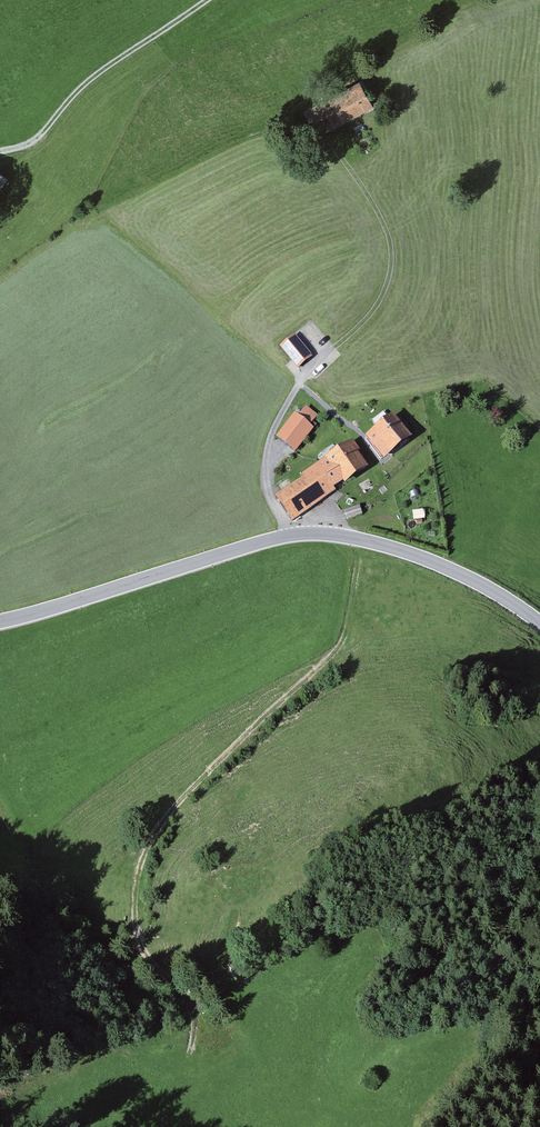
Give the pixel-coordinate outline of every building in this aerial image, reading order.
[(357,80),(305,109),(317,132),(370,103),(357,80)] [(310,355),(294,336),(282,346),(298,365),(310,355)] [(295,414),(278,436),(295,449),(313,427),(309,423),(316,415),(306,406),(298,416),(295,414)] [(408,435),(393,416),(368,436),(383,455),(408,435)] [(304,477),(278,495),(293,517),(334,489),(332,486),(344,478),(345,480),(367,465),(351,442),(303,475),(304,477)]
